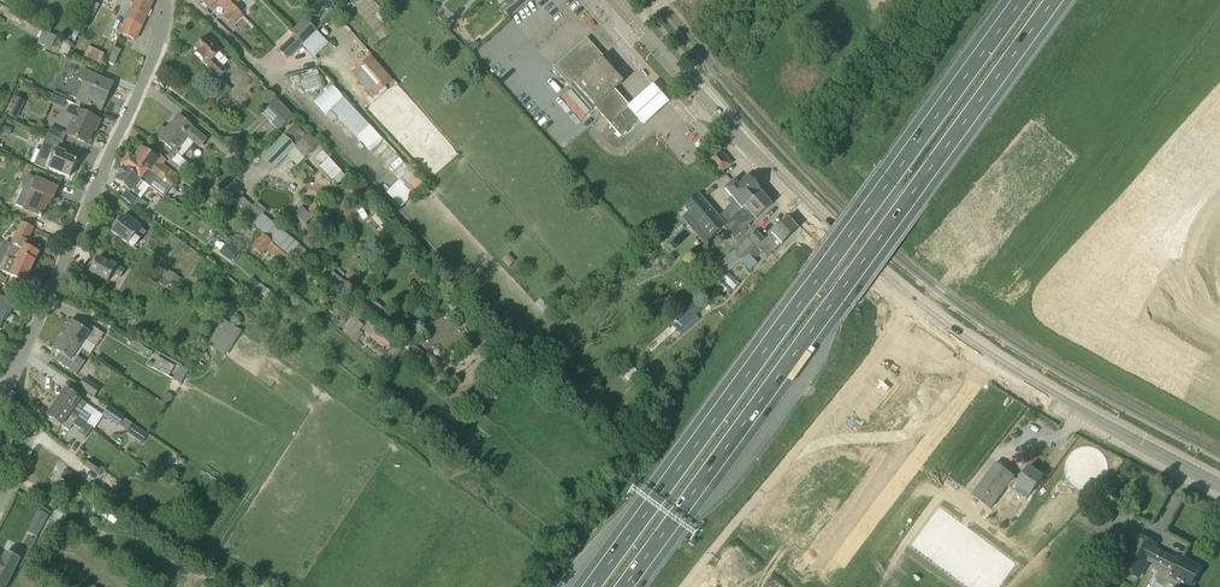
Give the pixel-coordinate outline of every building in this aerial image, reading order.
[(121,34),(135,40),(153,0),(136,0),(121,34)] [(209,9),(217,3),(228,16),(225,18),(232,25),(234,23),(242,17),(232,5),(228,1),(227,0),(201,0),(209,9)] [(303,44),(304,45),(317,31),(306,19),(291,32),(295,35),(294,36),(302,45),(303,44)] [(44,31),(50,33),(53,26),(46,22),(42,30),(44,31)] [(50,33),(44,31),(38,43),(50,50),(57,37),(50,33)] [(317,31),(304,45),(315,56),(329,43),(317,31)] [(214,43),(216,42),(208,35),(194,49),(196,51),(194,54),(217,78),(224,72),(217,63),(223,57),(220,53),(222,51),(214,43)] [(288,59),(302,45),(294,36),(279,50),(288,59)] [(592,110),(595,107),(614,90),(622,83),(584,40),(553,67),(592,110)] [(113,66),(120,50),(114,47),(107,63),(113,66)] [(371,53),(351,71),(374,97),(394,80),(371,53)] [(108,94),(112,84),(83,71),(78,81),(71,97),(80,101),(100,110),(107,94),(108,94)] [(322,76),(302,81),(304,92),(324,87),(322,76)] [(384,140),(358,112),(332,85),(314,101),(333,121),(337,117),(341,121),(370,152),(384,140)] [(652,89),(627,112),(643,130),(669,107),(652,89)] [(614,90),(595,107),(610,124),(621,136),(640,119),(629,107),(614,90)] [(6,114),(16,119),(25,102),(15,97),(6,114)] [(65,100),(59,97),(56,104),(62,107),(65,100)] [(278,131),(292,116),(276,100),(262,115),(278,131)] [(72,124),(67,135),(86,143),(93,128),(90,127),(94,118),(71,108),(67,116),(65,121),(72,124)] [(181,157),(193,143),(200,148),(207,140),(178,117),(166,132),(162,128),(156,137),(172,150),(167,156),(199,182),(202,177),(190,167),(191,165),(181,157)] [(10,129),(16,125),(12,118),(6,121),(10,129)] [(311,152),(316,147),(318,145),(307,134),(305,136),(293,125),(284,135),(283,134),(261,156),(274,169),(286,155),(297,166),(311,152)] [(76,162),(64,157),(65,154),(59,151),(63,142),(48,135),(43,145),(35,164),(48,170),(48,168),(69,177),(70,176),(71,175),(72,172),(72,171),(76,162)] [(700,146),(681,159),(685,165),(704,151),(700,146)] [(128,156),(121,166),(140,180),(144,182),(163,197),(178,177),(162,164),(165,160),(158,155),(155,158),(142,148),(133,160),(128,156)] [(329,159),(328,159),(331,156),(322,148),(315,156),(323,164),(319,168),(331,181),(334,179),(338,184),(346,177),(339,168),(329,159)] [(716,148),(704,159),(719,175),(731,165),(716,148)] [(304,162),(298,168),(308,179),(315,173),(304,162)] [(125,192),(122,197),(131,204),(140,192),(138,190),(144,182),(140,180),(121,166),(123,167),(117,175),(118,176),(115,181),(124,188),(122,190),(125,192)] [(410,176),(403,183),(413,193),(421,186),(410,176)] [(727,201),(738,213),(742,210),(745,207),(760,192),(752,182),(752,181),(748,178),(745,177),(741,181),(738,178),(725,189),(731,197),(727,201)] [(24,188),(16,205),(22,208),(22,209),(41,217),(42,215),(41,215),(50,197),(52,198),(57,188),(36,179),(30,191),(24,188)] [(237,189),(227,201),(253,224),(252,224),(289,255),(299,264),(308,252),(263,214),(266,211),(256,202),(253,206),(241,196),(244,194),(237,189)] [(771,205),(761,193),(760,192),(745,207),(742,210),(738,213),(724,226),(724,225),(723,226),(733,239),(755,219),(771,205)] [(712,237),(723,226),(724,225),(696,195),(683,206),(712,237)] [(317,199),(308,209),(317,218),(327,207),(317,199)] [(301,206),(294,214),(305,225),(313,216),(301,206)] [(378,213),(373,216),(379,225),(384,223),(378,213)] [(111,231),(133,248),(145,232),(126,217),(124,219),(121,218),(111,231)] [(763,240),(747,253),(754,260),(768,246),(773,251),(797,230),(787,218),(763,240)] [(11,244),(10,244),(10,245),(5,240),(0,249),(6,255),(5,257),(0,254),(0,255),(20,265),(30,270),(39,252),(24,245),(33,228),(21,222),(11,244)] [(714,284),(721,277),(728,271),(747,253),(763,240),(755,231),(706,276),(714,284)] [(289,257),(262,234),(252,247),(262,255),(266,250),(283,264),(289,257)] [(311,237),(305,244),(312,251),(324,238),(320,234),(315,240),(311,237)] [(219,252),(231,262),(239,251),(227,242),(219,252)] [(514,261),(509,254),(503,259),(509,266),(514,261)] [(24,283),(30,270),(20,265),(0,255),(0,271),(24,283)] [(352,275),(364,266),(358,257),(346,266),(352,275)] [(108,262),(107,264),(97,258),(88,272),(107,283),(112,273),(120,278),(124,271),(108,262)] [(327,270),(316,261),(311,267),(322,276),(327,270)] [(167,268),(163,275),(176,284),(181,278),(167,268)] [(375,280),(380,274),(373,268),(368,273),(375,280)] [(347,284),(332,272),(325,280),(340,293),(347,284)] [(613,281),(608,274),(601,280),(607,286),(613,281)] [(159,282),(170,290),(172,292),(176,288),(173,286),(162,278),(159,282)] [(263,298),(268,285),(248,278),(244,291),(263,298)] [(319,303),(324,308),(329,302),(324,297),(319,303)] [(6,313),(9,314),(14,304),(0,298),(0,324),(6,313)] [(366,305),(382,318),(385,321),(391,315),(387,312),(371,298),(366,305)] [(535,302),(543,312),(549,307),(541,298),(535,302)] [(676,328),(683,335),(705,312),(695,302),(664,334),(667,338),(676,328)] [(355,317),(342,332),(351,340),(364,324),(355,317)] [(222,318),(206,344),(225,356),(242,331),(222,318)] [(469,320),(463,326),(470,334),(476,328),(469,320)] [(71,321),(69,323),(60,336),(78,349),(84,340),(95,347),(104,335),(89,324),(85,331),(71,321)] [(379,328),(374,334),(391,347),(395,342),(379,328)] [(60,336),(53,346),(52,348),(56,352),(52,358),(75,375),(84,362),(74,355),(78,349),(60,336)] [(133,339),(130,345),(149,357),(153,351),(133,339)] [(408,351),(420,360),(425,354),(413,345),(408,351)] [(492,354),(498,361),(506,354),(499,347),(492,354)] [(438,361),(430,354),(425,359),(433,367),(438,361)] [(147,364),(152,367),(168,376),(175,365),(169,362),(159,356),(155,363),(149,360),(147,364)] [(510,376),(519,365),(512,359),(503,370),(510,376)] [(622,372),(631,382),(640,374),(631,364),(622,372)] [(181,383),(189,370),(181,365),(172,378),(181,383)] [(455,378),(447,371),(444,374),(451,382),(455,378)] [(79,386),(94,396),(100,388),(84,378),(79,386)] [(442,382),(439,386),(447,392),(450,389),(442,382)] [(86,424),(91,417),(82,411),(87,403),(81,399),(81,400),(65,389),(56,402),(86,424)] [(173,397),(167,392),(161,401),(168,406),(173,397)] [(491,404),(495,399),(496,398),(490,394),(486,399),(491,404)] [(82,431),(86,424),(56,402),(46,416),(68,431),(73,425),(82,431)] [(119,425),(124,418),(107,407),(103,414),(119,425)] [(129,418),(143,426),(147,418),(134,411),(129,418)] [(133,425),(127,433),(135,439),(141,431),(133,425)] [(95,472),(99,466),(89,459),(85,466),(95,473),(95,472)] [(996,464),(973,495),(992,509),(1008,487),(1027,500),(1043,477),(1029,467),(1019,481),(1013,477),(1014,477),(996,464)] [(103,469),(99,466),(95,472),(99,475),(103,469)] [(69,482),(74,473),(65,469),(61,478),(69,482)] [(49,515),(38,510),(35,515),(46,520),(49,515)] [(177,523),(168,517),(165,522),(174,528),(177,523)] [(1182,581),(1191,586),(1201,569),(1182,558),(1179,562),(1154,549),(1156,545),(1139,536),(1122,568),(1139,577),(1148,559),(1154,563),(1153,566),(1151,569),(1158,572),(1155,579),(1157,580),(1156,583),(1164,586),(1165,586),(1166,585),(1169,586),(1170,584),(1176,586),(1179,586),(1182,581)] [(7,584),(4,582),(9,572),(12,574),(19,561),(6,555),(1,563),(0,563),(0,586),(5,586),(7,584)]
